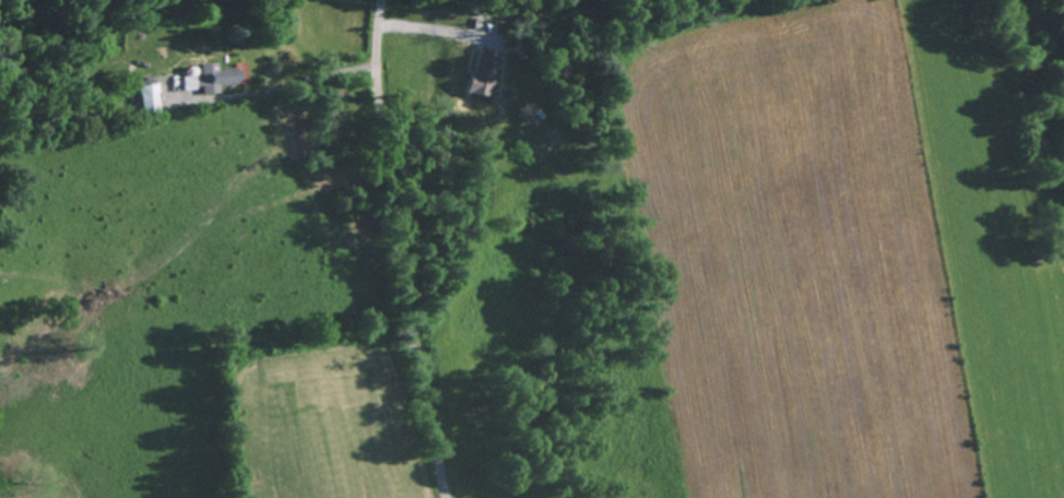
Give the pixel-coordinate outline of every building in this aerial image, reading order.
[(497,55),(473,50),(465,91),(490,96),(497,55)] [(181,77),(182,89),(200,88),(201,94),(217,93),(217,85),(239,83),(237,66),(215,67),(214,63),(197,64),(198,75),(181,77)] [(157,83),(138,84),(139,108),(158,107),(157,83)]
